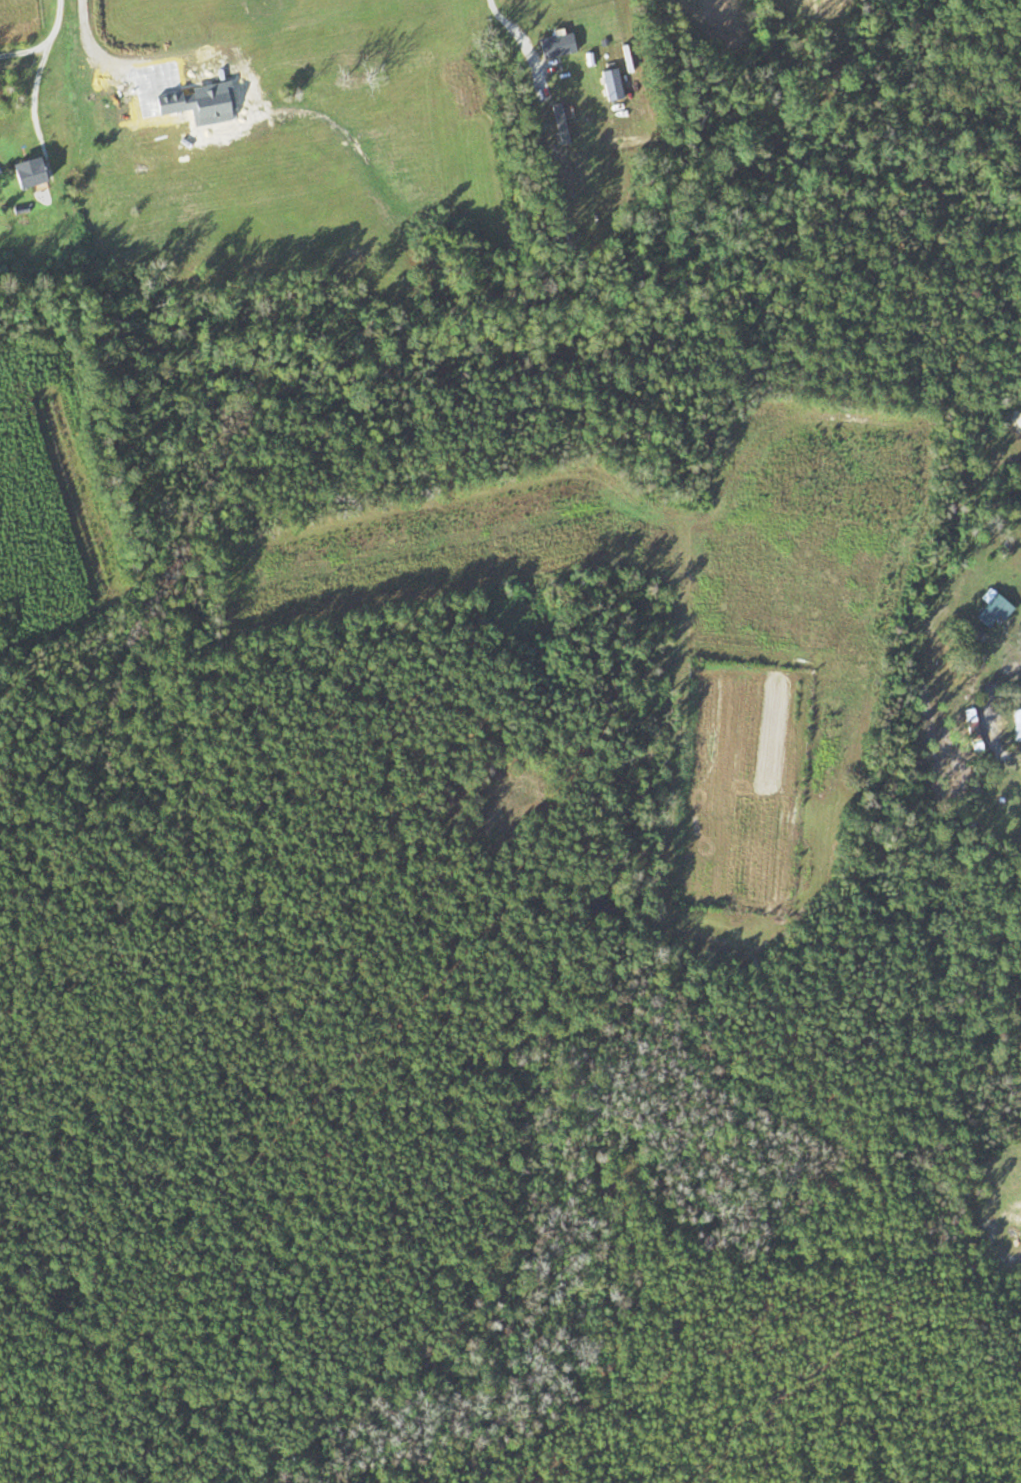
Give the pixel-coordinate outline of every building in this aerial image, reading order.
[(6,164),(13,189),(42,180),(35,155),(6,164)] [(996,616),(1000,620),(1012,607),(989,587),(980,597),(986,602),(974,616),(987,627),(996,616)] [(1012,708),(1012,740),(1020,740),(1020,708),(1012,708)]
